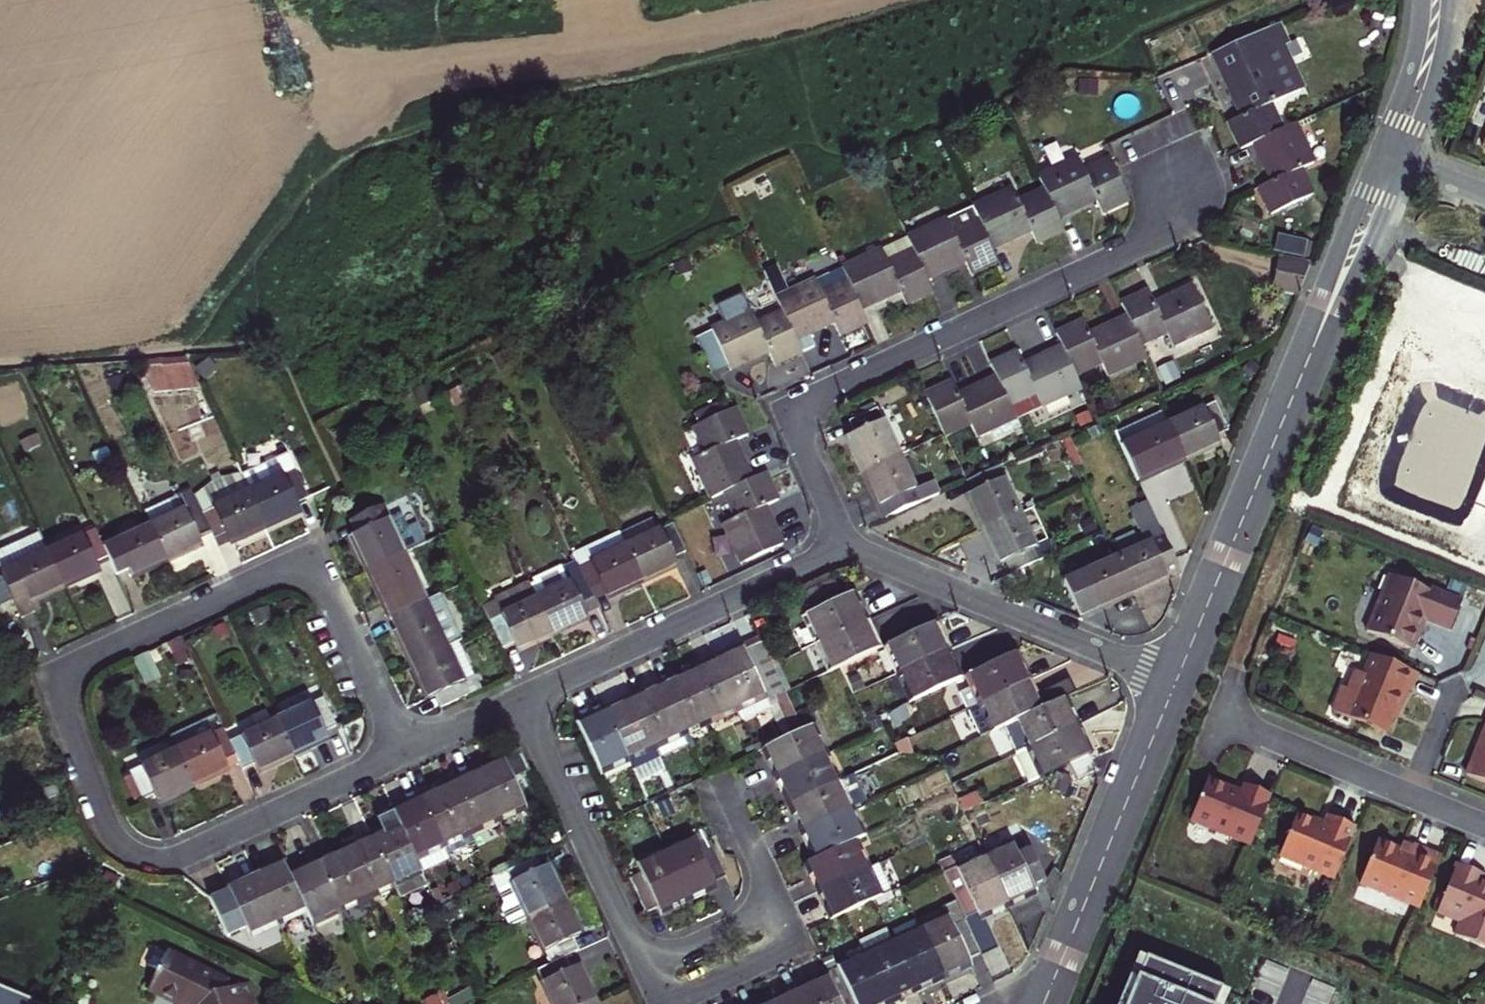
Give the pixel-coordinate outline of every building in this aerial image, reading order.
[(1281,24),(1211,54),(1241,116),(1228,122),(1235,136),(1241,149),(1254,143),(1282,129),(1270,103),(1304,87),(1285,48),(1291,45),(1281,24)] [(1282,129),(1254,143),(1267,171),(1272,181),(1259,187),(1272,214),(1313,194),(1301,169),(1314,162),(1295,123),(1282,129)] [(892,162),(897,174),(906,169),(902,158),(892,162)] [(1045,190),(1058,218),(1096,201),(1099,207),(1102,213),(1129,201),(1110,159),(1084,172),(1078,158),(1038,177),(1045,190)] [(973,207),(992,249),(1031,231),(1033,237),(1036,244),(1064,231),(1058,218),(1045,190),(1018,202),(1013,189),(973,207)] [(907,238),(926,280),(965,262),(968,268),(971,274),(998,262),(992,249),(973,207),(907,238)] [(1280,254),(1304,258),(1308,241),(1277,236),(1274,253),(1280,254)] [(842,269),(860,310),(899,293),(902,299),(905,306),(932,293),(926,280),(907,238),(841,268),(842,269)] [(1304,258),(1280,254),(1274,285),(1300,291),(1313,260),(1304,258)] [(782,312),(801,354),(815,347),(808,333),(833,322),(836,329),(839,335),(866,323),(860,310),(842,269),(816,281),(816,280),(786,293),(773,267),(763,272),(782,312)] [(1149,290),(1122,303),(1128,316),(1141,344),(1167,333),(1173,345),(1212,327),(1193,286),(1155,304),(1152,297),(1149,290)] [(801,354),(782,312),(756,323),(750,311),(710,329),(729,370),(768,353),(773,366),(787,360),(801,354)] [(1062,346),(1075,375),(1101,363),(1107,376),(1147,358),(1141,344),(1128,316),(1089,334),(1086,327),(1083,321),(1056,333),(1062,346)] [(996,377),(1015,418),(1081,388),(1075,375),(1062,346),(1023,364),(1017,351),(1004,357),(990,363),(996,377)] [(186,356),(140,360),(154,392),(201,388),(186,356)] [(1181,382),(1172,361),(1156,368),(1166,389),(1181,382)] [(1015,418),(996,377),(958,394),(952,381),(939,387),(925,394),(944,435),(970,424),(976,436),(989,430),(993,440),(1020,427),(1015,418)] [(1216,402),(1169,423),(1187,463),(1204,455),(1221,447),(1216,436),(1228,429),(1216,402)] [(710,498),(723,492),(752,479),(734,441),(741,438),(747,435),(734,408),(721,414),(716,404),(695,414),(699,424),(693,427),(705,453),(692,459),(710,498)] [(856,454),(864,472),(898,455),(877,409),(842,425),(856,454)] [(1116,432),(1141,485),(1165,473),(1187,463),(1169,423),(1163,411),(1116,432)] [(1070,437),(1063,440),(1076,468),(1083,465),(1070,437)] [(283,476),(296,470),(288,452),(241,474),(249,492),(283,476)] [(886,519),(939,494),(933,481),(914,490),(898,455),(864,472),(872,489),(886,519)] [(963,466),(969,479),(978,475),(972,462),(963,466)] [(976,513),(984,530),(1019,514),(997,467),(970,480),(975,493),(968,495),(976,513)] [(283,476),(249,492),(265,526),(282,518),(299,510),(296,503),(309,497),(296,470),(283,476)] [(771,487),(765,473),(752,479),(723,492),(735,518),(722,524),(741,564),(782,545),(764,506),(777,500),(771,487)] [(194,497),(211,531),(215,541),(228,535),(231,542),(248,534),(265,526),(249,492),(241,474),(220,478),(217,474),(211,477),(213,481),(194,497)] [(198,537),(211,531),(194,497),(191,490),(144,511),(150,526),(166,560),(184,553),(201,545),(198,537)] [(1118,558),(1136,597),(1162,585),(1184,575),(1148,500),(1129,509),(1146,545),(1118,558)] [(361,553),(369,570),(403,553),(387,519),(382,507),(354,520),(360,532),(353,536),(361,553)] [(1007,561),(1012,573),(1057,552),(1052,540),(1034,548),(1019,514),(984,530),(992,547),(1000,564),(1007,561)] [(620,534),(642,581),(659,573),(676,565),(673,558),(685,552),(672,525),(658,532),(652,519),(620,534)] [(149,568),(166,560),(150,526),(103,548),(108,557),(116,575),(129,569),(132,577),(149,568)] [(95,530),(48,552),(64,586),(81,578),(98,570),(95,563),(108,557),(103,548),(95,530)] [(64,586),(48,552),(39,533),(0,551),(0,571),(1,573),(21,617),(31,613),(40,609),(35,599),(64,586)] [(578,567),(592,596),(604,590),(608,597),(625,589),(642,581),(620,534),(573,555),(578,567)] [(403,553),(369,570),(380,593),(391,617),(425,600),(403,553)] [(1108,610),(1136,597),(1118,558),(1064,583),(1082,622),(1108,610)] [(530,586),(553,634),(570,626),(587,618),(584,611),(596,605),(592,596),(578,567),(564,574),(563,571),(530,586)] [(1430,590),(1429,592),(1391,576),(1383,596),(1380,597),(1375,608),(1377,610),(1368,632),(1412,650),(1421,630),(1420,627),(1423,619),(1450,630),(1462,603),(1430,590)] [(492,627),(502,649),(516,642),(519,650),(536,642),(553,634),(530,586),(530,585),(483,607),(492,627)] [(425,600),(391,617),(402,641),(412,664),(447,648),(458,643),(461,641),(439,593),(425,600)] [(805,616),(817,644),(868,621),(863,610),(855,593),(805,616)] [(868,621),(817,644),(830,671),(839,667),(881,648),(873,632),(868,621)] [(886,646),(899,673),(950,650),(946,642),(937,623),(886,646)] [(447,648),(412,664),(420,682),(428,699),(435,695),(441,708),(480,690),(458,643),(447,648)] [(730,651),(714,658),(737,709),(743,722),(770,709),(776,722),(782,720),(795,713),(785,692),(772,665),(762,643),(744,651),(743,649),(737,652),(731,654),(730,651)] [(899,673),(912,702),(962,678),(953,658),(950,650),(899,673)] [(967,709),(970,709),(1031,680),(1027,672),(1018,653),(968,676),(973,688),(960,693),(967,709)] [(1417,674),(1371,655),(1363,675),(1355,672),(1348,689),(1342,687),(1332,712),(1386,734),(1405,688),(1410,690),(1417,674)] [(699,669),(688,675),(710,722),(737,709),(714,658),(706,662),(697,666),(699,669)] [(710,722),(688,675),(677,680),(676,676),(667,680),(659,684),(683,735),(710,722)] [(1044,690),(1051,704),(1067,696),(1075,692),(1069,678),(1044,690)] [(1016,720),(1044,708),(1035,688),(1031,680),(970,709),(982,737),(1012,722),(1014,722),(1016,720)] [(687,745),(683,735),(659,684),(651,688),(643,691),(645,695),(633,700),(660,757),(660,758),(687,745)] [(1008,739),(1015,755),(1080,725),(1073,711),(1067,696),(1051,704),(1044,708),(1016,720),(1022,732),(1008,739)] [(311,704),(277,721),(293,755),(310,747),(327,739),(324,732),(336,726),(323,698),(311,704)] [(604,709),(632,768),(632,770),(660,757),(633,700),(622,705),(621,702),(612,706),(604,709)] [(861,711),(867,724),(877,719),(871,706),(861,711)] [(606,780),(632,768),(604,709),(596,713),(588,717),(590,720),(578,725),(600,773),(602,772),(606,780)] [(795,713),(782,720),(790,737),(803,731),(795,713)] [(177,751),(192,785),(209,777),(227,769),(223,762),(236,756),(230,742),(217,715),(170,737),(177,751)] [(877,719),(867,724),(871,734),(885,728),(881,717),(877,719)] [(236,756),(243,770),(255,764),(259,771),(276,763),(293,755),(277,721),(230,742),(236,756)] [(1015,756),(1028,783),(1069,764),(1088,755),(1092,753),(1090,747),(1080,725),(1015,755),(1015,756)] [(771,771),(775,779),(825,756),(812,727),(803,731),(790,737),(765,750),(770,762),(767,764),(771,771)] [(1466,776),(1484,783),(1484,731),(1466,776)] [(902,744),(901,756),(927,757),(928,743),(915,743),(915,745),(902,744)] [(517,788),(535,780),(520,749),(503,757),(504,761),(492,766),(490,763),(482,767),(474,771),(498,820),(503,831),(530,818),(517,788)] [(192,785),(177,751),(130,773),(143,800),(155,794),(158,801),(175,793),(192,785)] [(1077,781),(1096,772),(1091,761),(1088,755),(1069,764),(1077,781)] [(791,806),(838,784),(825,756),(775,779),(778,787),(782,795),(785,794),(791,806)] [(470,833),(498,820),(474,771),(466,774),(458,778),(459,781),(448,786),(470,833)] [(1072,779),(1056,773),(1049,789),(1066,796),(1072,779)] [(1241,793),(1208,779),(1190,822),(1251,846),(1271,796),(1244,785),(1241,793)] [(800,834),(850,810),(838,784),(791,806),(795,816),(792,818),(796,826),(800,834)] [(428,792),(420,796),(443,846),(470,833),(448,786),(437,791),(436,788),(428,792)] [(959,801),(964,813),(984,804),(979,792),(959,801)] [(443,846),(420,796),(411,799),(392,808),(415,859),(443,846)] [(421,873),(415,859),(392,808),(375,816),(381,830),(379,831),(371,835),(395,885),(421,873)] [(863,838),(850,810),(800,834),(803,842),(807,850),(810,849),(815,860),(854,842),(863,838)] [(1334,879),(1355,828),(1328,816),(1324,827),(1296,815),(1279,856),(1334,879)] [(693,840),(665,853),(687,900),(701,893),(715,886),(714,883),(726,877),(704,831),(692,836),(693,840)] [(356,845),(345,851),(367,898),(395,885),(371,835),(363,838),(355,842),(356,845)] [(1400,851),(1377,841),(1360,884),(1420,908),(1441,858),(1414,846),(1410,855),(1400,851)] [(813,885),(817,893),(867,870),(854,842),(815,860),(807,864),(813,876),(809,877),(813,885)] [(1400,851),(1410,855),(1414,846),(1403,842),(1400,851)] [(1013,845),(985,858),(1007,906),(1021,900),(1047,887),(1028,848),(1017,854),(1013,845)] [(325,856),(316,860),(341,911),(367,898),(345,851),(334,855),(333,853),(325,856)] [(687,900),(665,853),(637,866),(642,875),(630,881),(646,914),(658,909),(659,912),(673,906),(687,900)] [(541,870),(535,857),(519,865),(507,870),(529,918),(563,901),(556,884),(548,867),(541,870)] [(1007,906),(985,858),(957,871),(953,860),(940,867),(941,869),(956,900),(967,924),(993,912),(1007,906)] [(341,911),(316,860),(308,864),(301,868),(302,871),(290,877),(307,913),(312,924),(341,911)] [(307,913),(290,877),(283,863),(272,868),(270,865),(262,869),(254,873),(278,926),(307,913)] [(1437,913),(1461,922),(1455,936),(1484,949),(1484,886),(1481,885),(1484,876),(1484,875),(1457,864),(1437,913)] [(834,920),(845,914),(873,901),(891,893),(878,865),(867,870),(817,893),(821,901),(825,910),(828,908),(834,920)] [(529,918),(507,870),(491,878),(484,881),(506,928),(529,918)] [(278,926),(254,873),(233,883),(227,885),(229,891),(210,900),(227,937),(246,928),(251,939),(278,926)] [(398,894),(425,881),(421,873),(395,885),(398,894)] [(110,877),(104,889),(118,896),(124,884),(110,877)] [(891,893),(873,901),(877,908),(895,900),(891,893)] [(983,958),(967,924),(956,900),(944,907),(947,913),(919,926),(942,977),(956,970),(983,958)] [(565,958),(579,952),(573,939),(579,935),(571,918),(563,901),(529,918),(545,952),(551,964),(565,958)] [(919,926),(891,939),(916,993),(924,989),(944,980),(942,977),(919,926)] [(863,952),(888,1002),(888,1003),(892,1003),(908,997),(916,993),(891,939),(887,929),(859,943),(863,952)] [(249,982),(229,988),(227,981),(167,952),(149,988),(172,1000),(180,1003),(256,1003),(249,982)] [(863,952),(836,965),(832,956),(822,961),(829,977),(842,1003),(884,1003),(888,1002),(863,952)] [(553,1003),(588,1003),(594,1001),(586,984),(579,967),(571,971),(565,958),(551,964),(538,971),(553,1003)] [(1224,996),(1141,964),(1125,1003),(1221,1003),(1224,996)] [(807,1003),(842,1003),(829,977),(816,983),(815,980),(807,983),(799,987),(807,1003)] [(31,1001),(0,987),(0,1003),(29,1003),(31,1001)] [(774,1003),(807,1003),(799,987),(791,991),(783,994),(784,998),(773,1002),(774,1003)]
